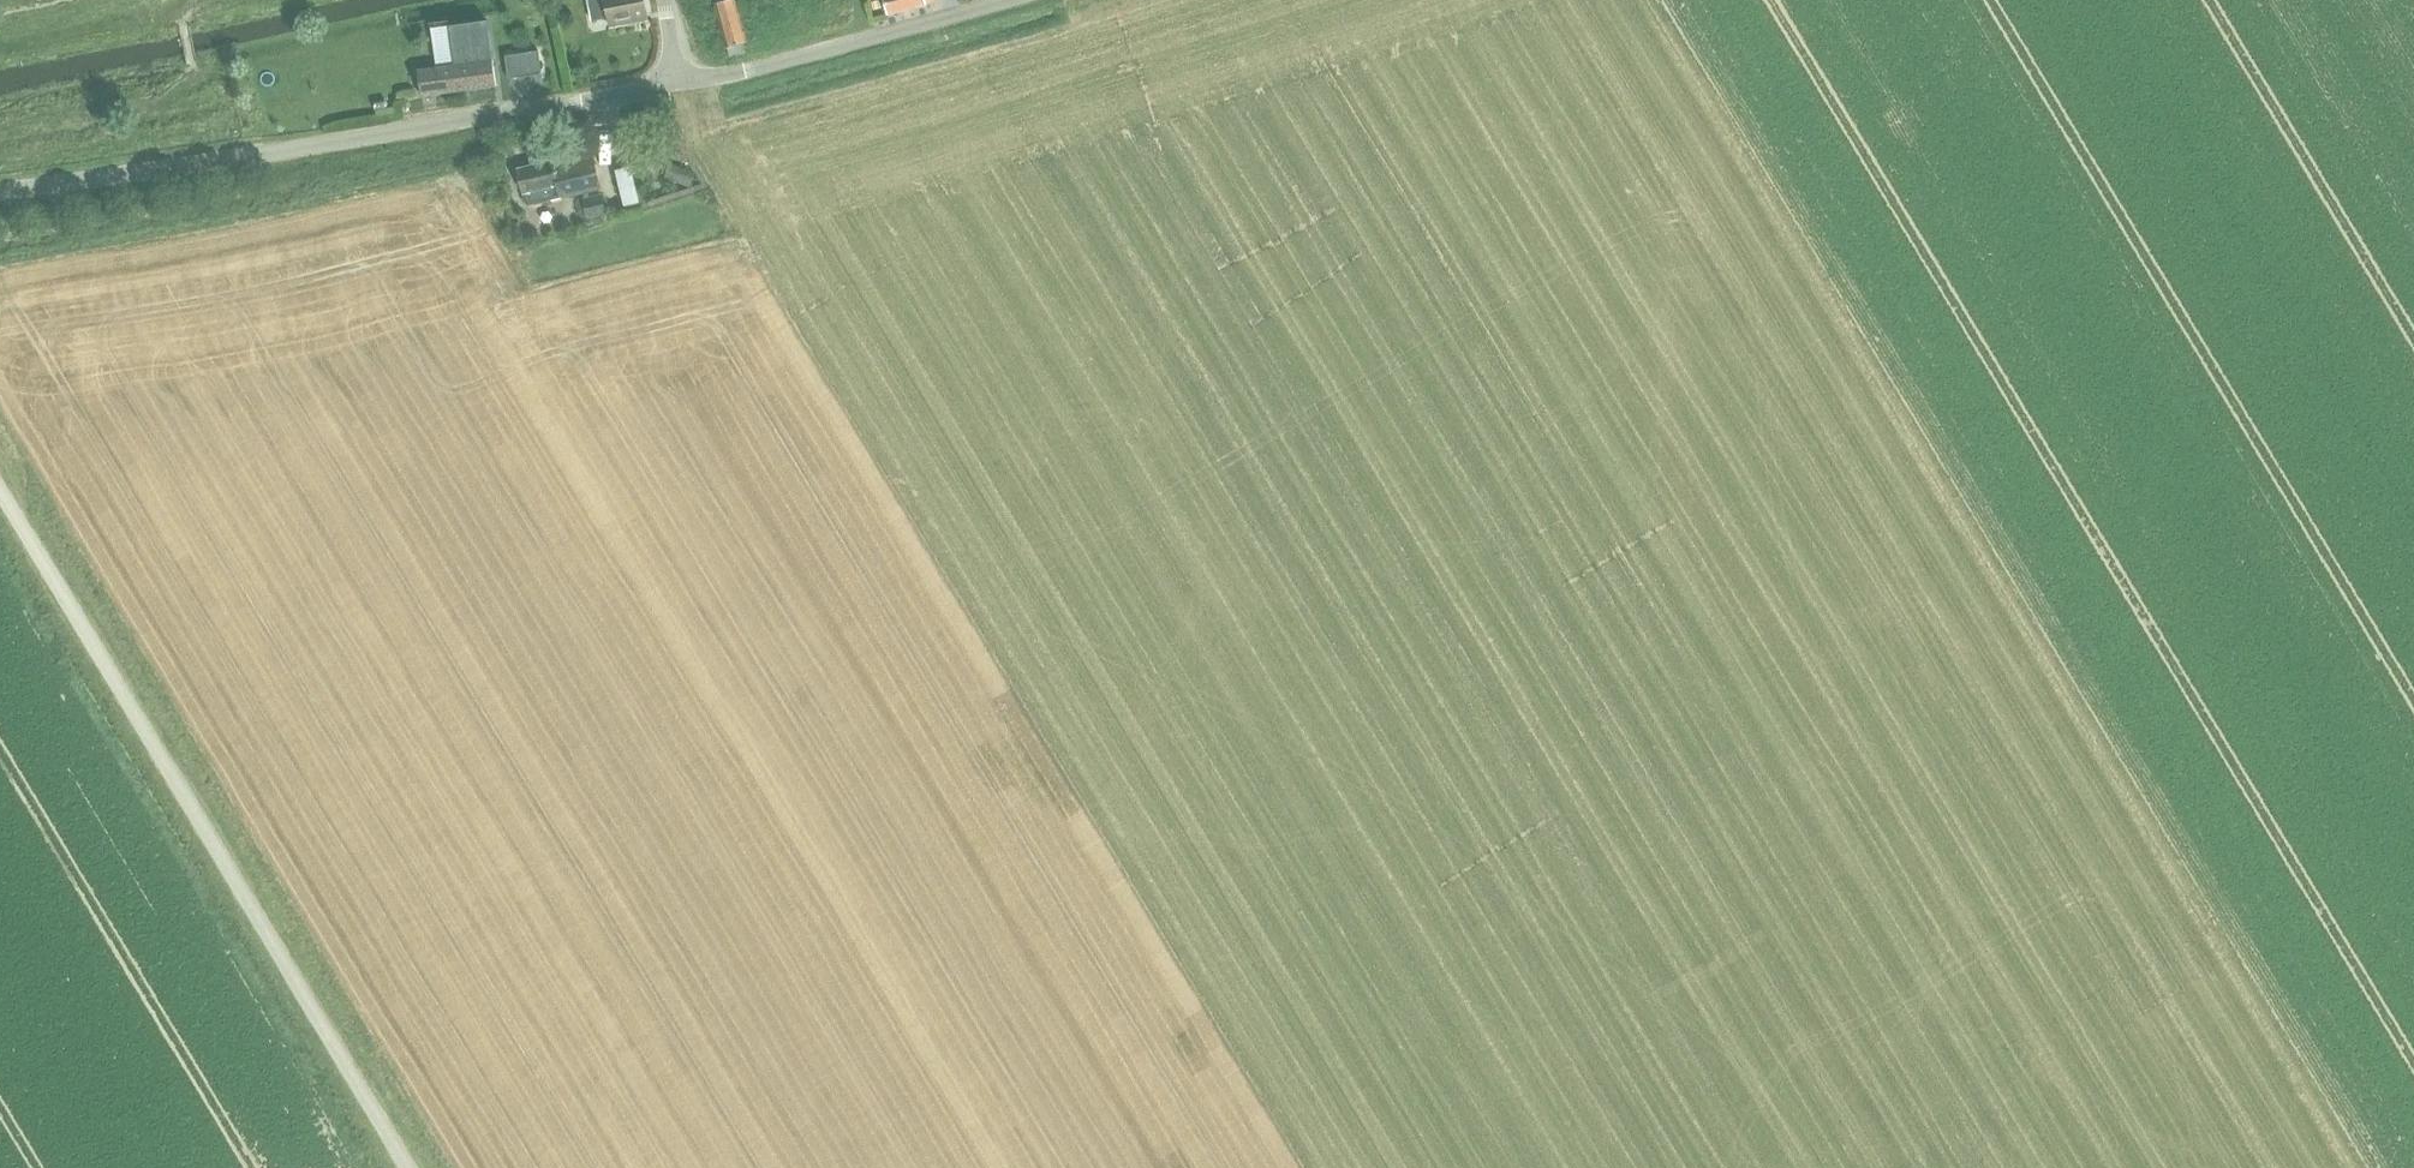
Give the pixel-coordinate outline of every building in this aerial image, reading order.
[(592,20),(608,17),(609,22),(646,15),(643,0),(588,0),(592,20)] [(934,1),(934,0),(883,0),(887,15),(934,1)] [(455,67),(420,71),(423,95),(495,86),(490,53),(486,22),(450,27),(454,57),(455,67)] [(539,52),(528,53),(531,76),(542,74),(539,52)] [(597,188),(590,161),(553,170),(552,164),(517,172),(523,194),(528,193),(532,205),(565,197),(570,195),(597,188)] [(674,166),(669,181),(689,189),(695,174),(674,166)] [(601,195),(582,198),(585,218),(604,214),(601,195)]
